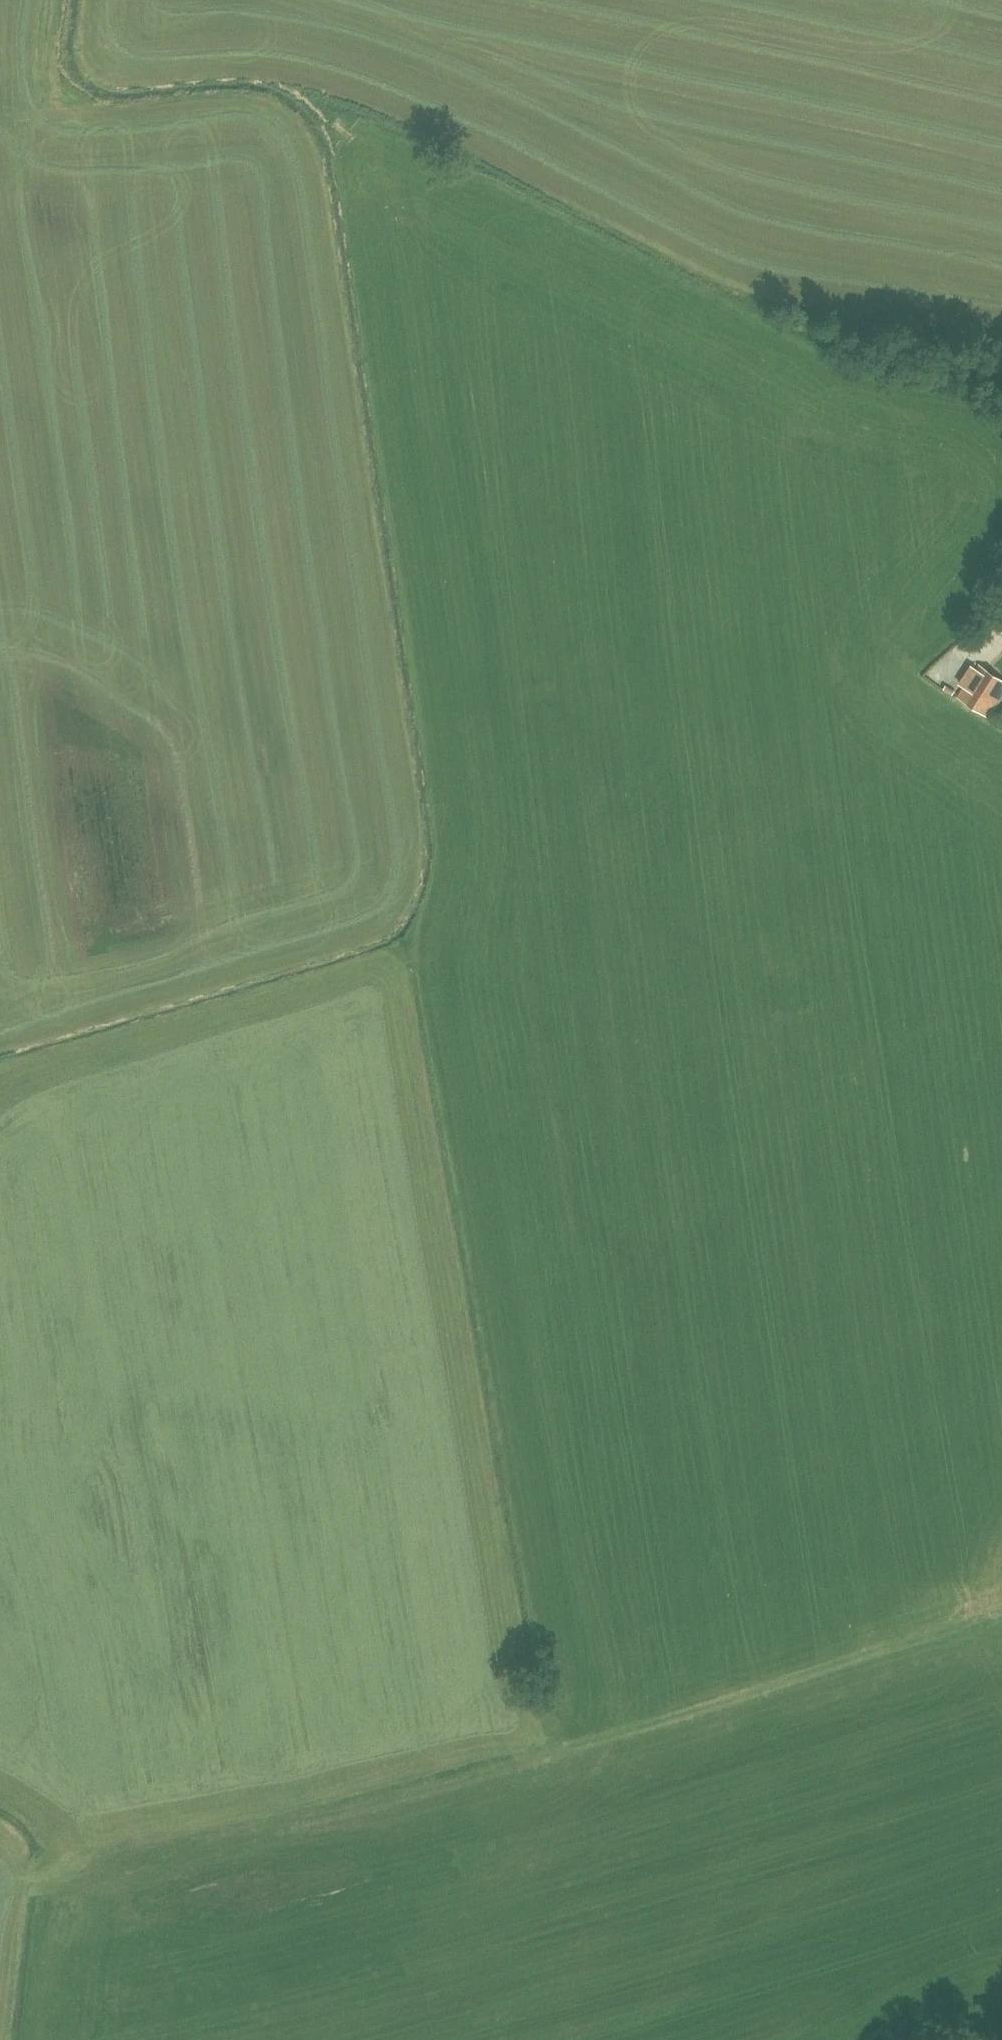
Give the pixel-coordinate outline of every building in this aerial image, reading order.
[(1001,694),(1001,678),(978,663),(976,667),(972,665),(960,683),(964,685),(957,695),(988,715),(1001,694)]
